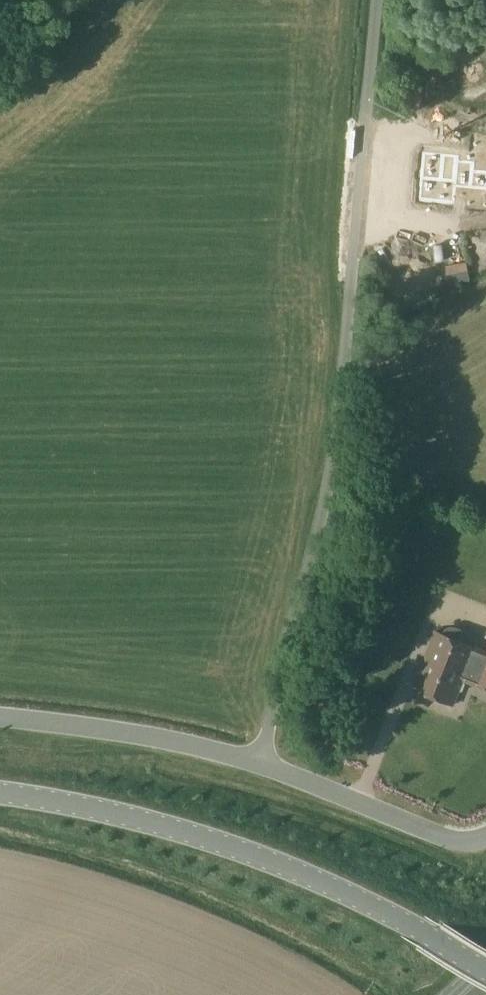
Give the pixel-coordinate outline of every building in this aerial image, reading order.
[(427,148),(423,199),(461,202),(462,185),(479,186),(482,158),(465,156),(465,151),(427,148)] [(442,209),(442,217),(475,217),(475,210),(442,209)] [(475,647),(435,631),(412,688),(452,704),(475,647)] [(476,682),(485,686),(485,658),(476,682)]
